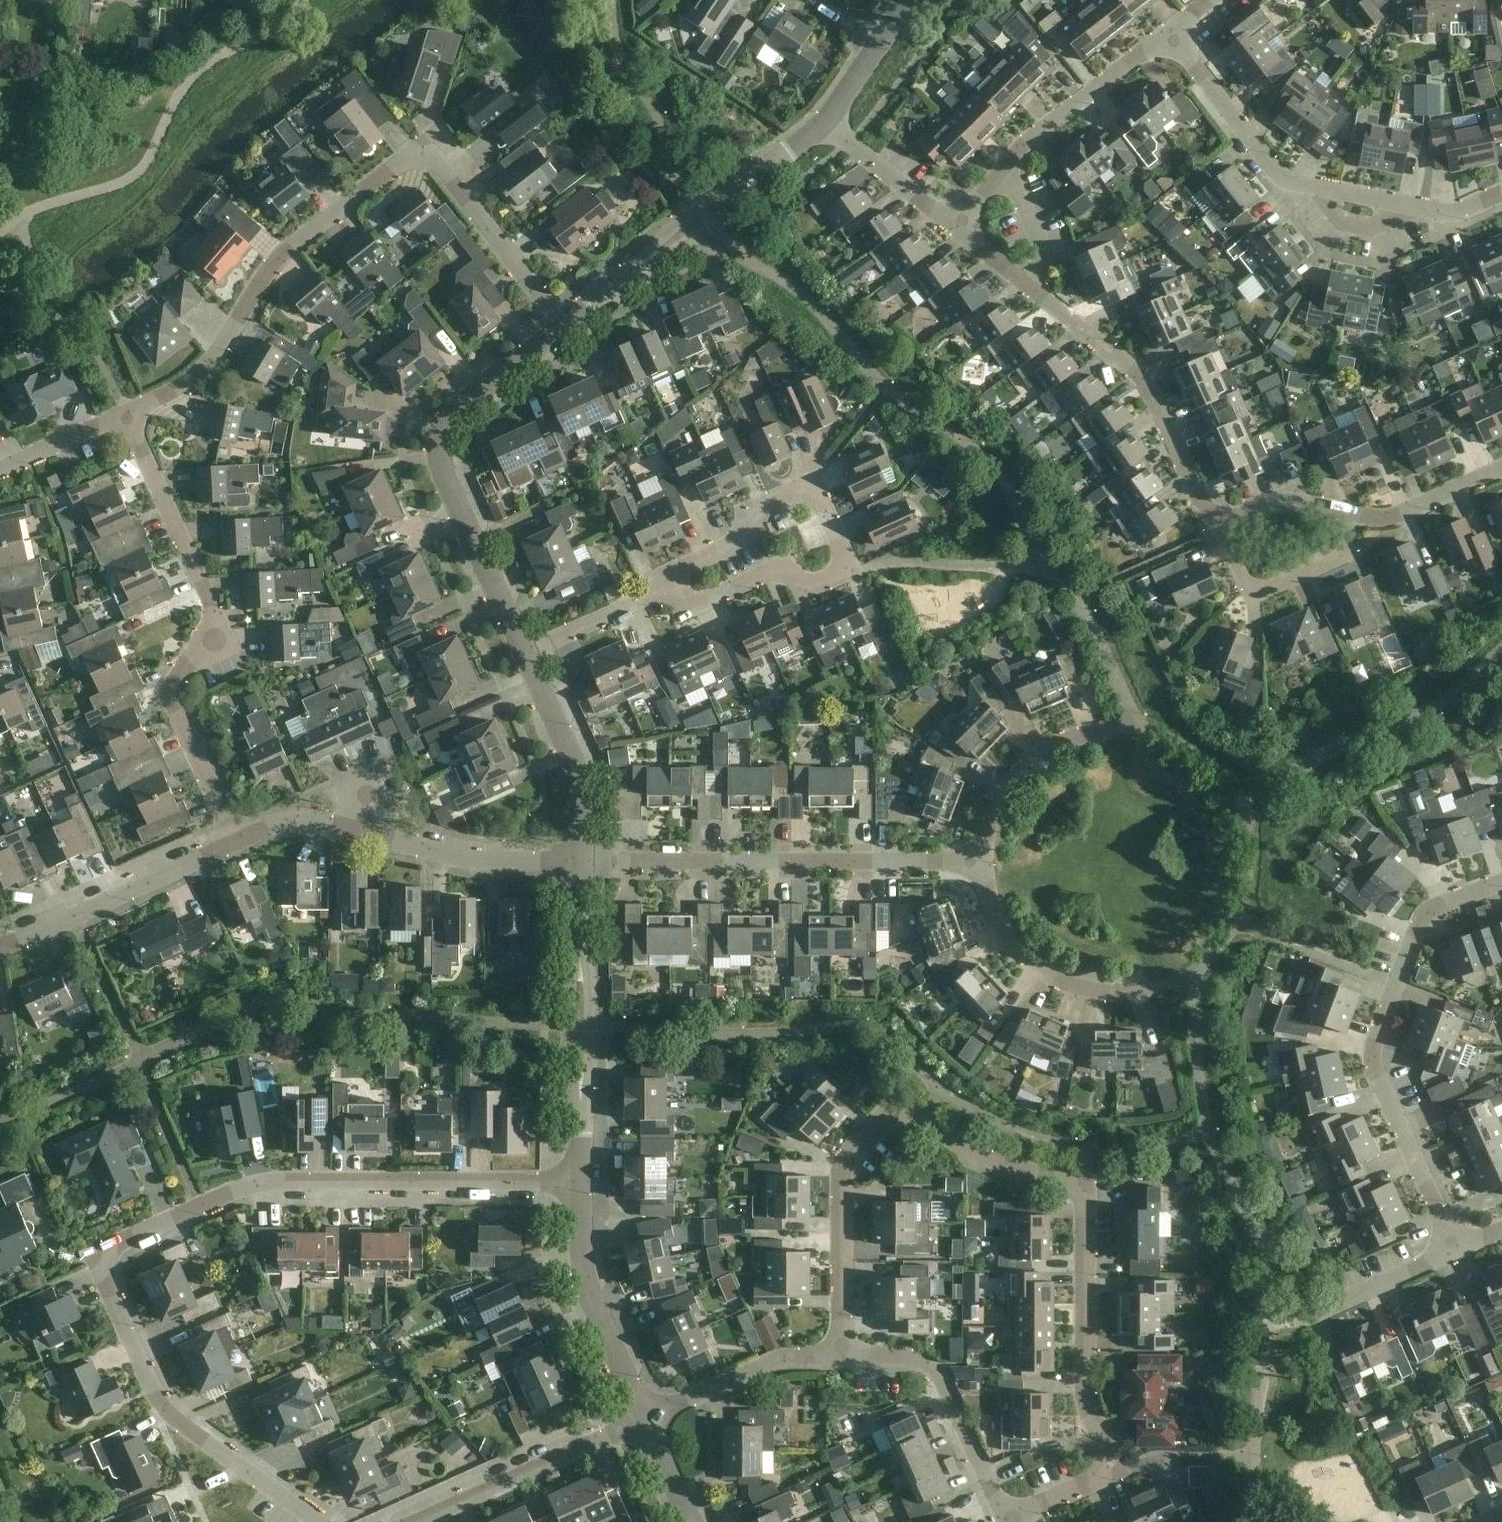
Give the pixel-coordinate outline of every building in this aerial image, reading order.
[(78,24),(90,25),(92,0),(79,0),(78,24)] [(708,36),(698,51),(724,69),(754,24),(740,15),(738,19),(728,12),(736,0),(699,0),(686,19),(701,29),(700,31),(708,36)] [(1086,8),(1076,15),(1101,47),(1118,34),(1091,0),(1081,0),(1082,3),(1086,8)] [(1118,34),(1136,20),(1133,16),(1132,17),(1119,0),(1091,0),(1118,34)] [(1132,17),(1133,16),(1149,4),(1146,0),(1119,0),(1132,17)] [(1358,5),(1350,11),(1367,31),(1384,17),(1378,9),(1390,0),(1354,0),(1358,5)] [(1415,34),(1438,33),(1438,22),(1450,22),(1450,0),(1414,0),(1415,34)] [(1450,22),(1462,22),(1463,33),(1486,33),(1486,2),(1485,2),(1485,3),(1486,3),(1486,7),(1474,7),(1474,0),(1450,0),(1450,22)] [(1234,70),(1267,45),(1279,35),(1257,7),(1230,28),(1238,39),(1221,52),(1234,70)] [(1039,23),(1045,31),(1061,52),(1071,45),(1083,61),(1101,47),(1076,15),(1066,23),(1056,10),(1039,23)] [(1005,58),(1033,87),(1049,72),(1042,65),(1051,56),(1035,40),(1039,37),(1020,11),(1002,28),(1014,41),(1009,46),(1013,50),(1005,58)] [(743,60),(751,49),(759,54),(774,64),(782,62),(786,57),(792,61),(787,67),(806,80),(816,65),(824,70),(830,62),(804,45),(813,31),(786,13),(773,33),(761,25),(747,46),(745,45),(737,56),(743,60)] [(393,93),(424,103),(438,60),(453,65),(462,37),(447,32),(429,31),(423,50),(408,45),(393,93)] [(666,48),(679,44),(675,31),(662,35),(666,48)] [(1267,45),(1234,70),(1248,87),(1268,71),(1276,81),(1296,65),(1282,46),(1273,53),(1267,45)] [(989,73),(1018,103),(1033,87),(1005,58),(996,67),(984,55),(977,61),(989,73)] [(1452,72),(1448,58),(1434,62),(1438,76),(1452,72)] [(971,68),(983,80),(973,89),(977,92),(1002,118),(1003,117),(1018,103),(989,73),(977,61),(971,68)] [(340,152),(345,148),(355,160),(363,154),(369,154),(373,151),(374,146),(383,138),(367,117),(382,105),(356,71),(347,78),(353,86),(318,113),(336,136),(331,140),(331,145),(336,151),(340,152)] [(1296,73),(1278,98),(1287,105),(1275,122),(1293,135),(1317,103),(1307,95),(1314,86),(1296,73)] [(1006,121),(1003,117),(1002,118),(977,92),(969,100),(949,80),(942,89),(949,95),(957,103),(990,136),(1006,121)] [(1148,86),(1137,95),(1162,128),(1173,119),(1176,123),(1183,124),(1186,121),(1190,125),(1202,116),(1186,96),(1174,105),(1157,83),(1149,88),(1148,86)] [(500,119),(508,130),(517,141),(546,118),(537,107),(528,96),(515,106),(503,92),(496,97),(488,87),(466,104),(474,115),(467,120),(479,135),(500,119)] [(952,110),(955,114),(947,122),(975,151),(990,136),(957,103),(949,95),(944,100),(952,108),(952,110)] [(1162,128),(1137,95),(1126,104),(1127,106),(1120,111),(1137,134),(1128,142),(1148,168),(1158,160),(1153,153),(1156,151),(1157,144),(1151,136),(1162,128)] [(1317,103),(1293,135),(1310,148),(1326,128),(1335,135),(1351,114),(1334,101),(1327,110),(1317,103)] [(1493,142),(1501,140),(1501,123),(1499,109),(1464,116),(1474,167),(1498,162),(1493,142)] [(1359,165),(1381,169),(1389,130),(1377,127),(1379,116),(1358,112),(1353,137),(1364,140),(1359,165)] [(1451,172),(1474,167),(1464,116),(1429,124),(1435,154),(1447,152),(1451,172)] [(1389,130),(1381,169),(1403,174),(1408,148),(1420,150),(1424,125),(1403,121),(1401,132),(1389,130)] [(934,126),(927,133),(917,142),(936,161),(945,153),(959,167),(975,151),(947,122),(938,131),(934,126)] [(1085,136),(1074,144),(1099,177),(1110,168),(1113,172),(1120,173),(1123,170),(1126,175),(1137,167),(1121,147),(1111,154),(1094,132),(1086,137),(1085,136)] [(559,176),(539,150),(530,139),(516,151),(524,160),(495,182),(507,197),(510,195),(519,207),(559,176)] [(283,216),(302,201),(304,188),(302,186),(321,171),(300,144),(280,160),(286,167),(257,189),(270,205),(273,203),(283,216)] [(1099,177),(1074,144),(1063,153),(1064,155),(1057,160),(1074,183),(1059,195),(1078,220),(1094,208),(1087,199),(1090,196),(1091,189),(1088,185),(1099,177)] [(1215,207),(1246,183),(1233,165),(1212,181),(1205,171),(1185,187),(1193,198),(1202,190),(1215,207)] [(1246,183),(1215,207),(1228,223),(1218,231),(1226,241),(1247,225),(1240,216),(1260,200),(1246,183)] [(583,244),(579,239),(586,233),(587,235),(591,232),(589,231),(596,226),(600,231),(615,220),(609,213),(617,207),(603,190),(594,197),(587,187),(552,214),(559,224),(542,237),(554,251),(561,245),(569,255),(583,244)] [(862,213),(862,214),(871,207),(869,204),(871,203),(866,196),(864,197),(857,188),(840,200),(832,190),(810,206),(818,216),(826,210),(840,229),(862,213)] [(391,211),(405,229),(409,234),(414,230),(426,244),(430,241),(432,242),(435,240),(442,249),(457,237),(419,189),(418,190),(419,191),(392,211),(392,210),(391,211)] [(250,246),(241,238),(255,222),(230,200),(215,217),(222,223),(193,257),(220,281),(250,246)] [(891,237),(900,231),(898,228),(900,226),(895,219),(893,221),(886,211),(869,223),(862,214),(862,213),(840,229),(847,240),(855,234),(869,253),(891,237)] [(1074,258),(1084,279),(1120,262),(1115,251),(1124,247),(1126,241),(1119,225),(1093,237),(1098,248),(1074,258)] [(1280,225),(1268,234),(1261,225),(1227,251),(1234,261),(1239,257),(1252,274),(1293,243),(1280,225)] [(339,252),(353,270),(357,275),(363,271),(374,285),(379,281),(380,283),(383,280),(390,290),(405,278),(367,230),(366,230),(367,231),(341,252),(340,251),(339,252)] [(891,237),(869,253),(876,263),(885,257),(898,276),(920,260),(921,261),(930,254),(928,251),(930,250),(925,243),(922,244),(915,234),(898,247),(891,237)] [(1492,239),(1501,261),(1501,235),(1492,239)] [(1492,239),(1472,248),(1482,272),(1471,277),(1482,300),(1494,295),(1491,289),(1495,287),(1499,283),(1498,280),(1501,278),(1501,261),(1492,239)] [(1273,301),(1294,286),(1301,280),(1294,271),(1307,260),(1293,243),(1252,274),(1273,301)] [(167,255),(149,272),(168,292),(186,276),(167,255)] [(950,284),(959,278),(957,275),(959,273),(954,266),(952,268),(945,258),(928,270),(921,261),(920,260),(898,276),(911,293),(919,287),(928,300),(950,284)] [(1129,258),(1120,262),(1084,279),(1093,299),(1101,296),(1105,307),(1144,290),(1129,258)] [(453,303),(479,337),(487,330),(489,333),(496,328),(497,323),(500,321),(481,296),(481,291),(492,283),(474,260),(463,269),(469,276),(463,280),(462,285),(467,292),(453,303)] [(1443,261),(1422,271),(1443,318),(1475,304),(1459,270),(1448,274),(1443,261)] [(287,294),(302,312),(306,317),(312,312),(323,326),(328,322),(329,323),(332,321),(340,330),(354,318),(315,271),(314,272),(314,273),(289,294),(288,293),(287,294)] [(1397,296),(1402,308),(1412,332),(1443,318),(1422,271),(1402,280),(1407,292),(1397,296)] [(1345,315),(1353,276),(1331,272),(1326,297),(1312,294),(1305,326),(1320,329),(1321,323),(1330,324),(1333,312),(1345,315)] [(1375,280),(1353,276),(1345,315),(1342,327),(1376,334),(1381,308),(1369,306),(1375,280)] [(1146,329),(1183,313),(1174,292),(1183,288),(1178,277),(1155,287),(1160,298),(1137,308),(1146,329)] [(157,365),(191,339),(176,320),(201,301),(185,281),(165,297),(169,302),(131,331),(157,365)] [(979,307),(988,301),(986,298),(989,297),(983,289),(981,291),(974,281),(957,294),(950,284),(928,300),(935,310),(943,304),(957,323),(979,307)] [(694,295),(709,330),(720,325),(726,337),(750,326),(740,304),(725,311),(714,285),(694,295)] [(670,336),(674,344),(681,361),(705,350),(698,335),(709,330),(694,295),(673,304),(684,329),(670,336)] [(414,337),(400,348),(424,379),(432,373),(434,376),(441,371),(442,366),(445,364),(427,341),(428,336),(438,328),(420,305),(409,313),(415,320),(409,325),(409,330),(414,337)] [(1009,331),(1018,325),(1016,322),(1018,320),(1013,313),(1011,315),(1004,305),(986,317),(979,307),(957,323),(948,330),(950,332),(963,335),(965,333),(968,337),(975,338),(979,336),(986,347),(1009,331)] [(1183,313),(1146,329),(1156,350),(1179,339),(1184,351),(1192,348),(1207,341),(1201,329),(1192,333),(1183,313)] [(1038,354),(1047,348),(1045,345),(1047,344),(1042,336),(1040,338),(1033,328),(1016,341),(1009,331),(986,347),(1000,366),(1008,360),(1016,370),(1038,354)] [(655,332),(632,342),(651,385),(685,370),(681,361),(674,344),(663,349),(655,332)] [(1404,335),(1383,337),(1385,358),(1406,356),(1404,335)] [(1192,348),(1197,360),(1174,370),(1183,391),(1220,374),(1219,374),(1211,354),(1220,350),(1214,338),(1207,341),(1192,348)] [(242,370),(261,382),(267,385),(271,379),(286,389),(289,383),(291,384),(294,380),(292,379),(301,365),(311,371),(318,359),(295,345),(294,346),(295,346),(289,357),(260,339),(260,340),(261,341),(243,369),(242,369),(242,370)] [(618,400),(651,385),(632,342),(609,352),(614,362),(603,367),(618,400)] [(424,379),(400,348),(385,359),(380,352),(375,352),(369,356),(363,349),(352,357),(370,380),(381,372),(386,373),(404,395),(406,393),(412,394),(419,388),(416,385),(424,379)] [(1038,354),(1016,370),(1023,380),(1032,375),(1045,393),(1067,378),(1068,378),(1077,371),(1075,369),(1077,367),(1071,360),(1069,361),(1062,352),(1045,364),(1038,354)] [(76,390),(64,364),(38,376),(38,375),(11,387),(28,425),(55,413),(49,400),(56,397),(57,399),(76,390)] [(1205,420),(1221,413),(1252,399),(1251,399),(1252,396),(1250,392),(1240,396),(1238,391),(1238,385),(1232,373),(1228,370),(1219,374),(1220,374),(1183,391),(1192,411),(1200,408),(1205,420)] [(385,414),(352,410),(355,387),(330,371),(321,387),(316,433),(341,436),(340,442),(345,447),(359,449),(365,444),(365,438),(382,440),(383,430),(387,431),(388,422),(385,418),(385,414)] [(1093,404),(1106,395),(1104,392),(1106,391),(1101,383),(1099,385),(1092,375),(1075,388),(1068,378),(1067,378),(1045,393),(1040,397),(1052,413),(1065,404),(1075,417),(1093,404)] [(821,390),(815,377),(780,393),(791,420),(803,414),(811,433),(835,422),(831,413),(835,411),(838,408),(839,405),(838,400),(836,398),(832,396),(827,397),(825,399),(821,390)] [(594,378),(572,388),(589,425),(600,420),(607,434),(628,425),(613,391),(603,396),(594,378)] [(1501,432),(1501,386),(1485,394),(1501,432)] [(550,426),(552,431),(561,450),(566,462),(578,457),(573,444),(580,441),(576,431),(589,425),(572,388),(550,398),(561,422),(550,426)] [(1475,422),(1484,444),(1501,436),(1501,432),(1485,394),(1475,399),(1471,390),(1468,388),(1450,397),(1464,427),(1475,422)] [(782,437),(793,432),(775,393),(755,402),(766,428),(751,435),(766,466),(790,456),(782,437)] [(1252,421),(1249,415),(1246,408),(1254,405),(1252,399),(1221,413),(1205,420),(1210,432),(1203,435),(1212,456),(1249,439),(1248,438),(1253,437),(1248,426),(1252,421)] [(1417,424),(1436,466),(1455,457),(1442,428),(1453,424),(1443,400),(1423,408),(1428,419),(1418,424),(1417,424)] [(1108,438),(1131,421),(1129,418),(1131,417),(1126,410),(1124,411),(1117,402),(1100,414),(1093,404),(1075,417),(1071,420),(1082,436),(1091,430),(1100,443),(1108,438)] [(208,438),(231,443),(237,444),(239,437),(256,440),(258,434),(259,435),(260,431),(272,433),(275,415),(215,403),(215,404),(216,404),(210,437),(208,437),(208,438)] [(1339,430),(1358,472),(1377,463),(1364,434),(1375,429),(1364,406),(1353,411),(1358,422),(1339,430)] [(681,413),(664,423),(670,433),(687,423),(681,413)] [(1413,413),(1402,418),(1382,427),(1393,451),(1404,446),(1417,474),(1436,466),(1417,424),(1418,424),(1413,413)] [(1070,422),(1064,427),(1068,433),(1075,428),(1070,422)] [(536,423),(514,433),(533,476),(545,471),(545,472),(566,462),(561,450),(552,431),(541,435),(536,423)] [(1338,480),(1358,472),(1339,430),(1329,435),(1324,424),(1304,433),(1315,456),(1326,452),(1338,480)] [(1,433),(12,452),(20,448),(9,428),(1,433)] [(724,440),(705,449),(725,494),(745,485),(732,455),(743,451),(733,429),(721,434),(724,440)] [(533,476),(514,433),(492,443),(502,465),(491,470),(501,492),(512,487),(516,488),(535,480),(533,476)] [(1384,434),(1374,437),(1378,453),(1388,450),(1384,434)] [(1130,466),(1131,466),(1146,455),(1144,452),(1147,451),(1141,443),(1139,445),(1132,435),(1115,448),(1108,438),(1100,443),(1086,453),(1099,472),(1108,466),(1115,477),(1130,466)] [(1249,439),(1212,456),(1222,476),(1245,466),(1250,477),(1272,467),(1258,435),(1249,439)] [(694,444),(682,449),(671,454),(681,476),(692,471),(706,503),(725,494),(705,449),(698,452),(694,444)] [(896,480),(889,465),(880,445),(853,457),(858,469),(844,475),(857,504),(878,495),(875,490),(896,480)] [(250,495),(247,494),(246,488),(248,488),(248,484),(260,483),(259,464),(198,468),(198,469),(199,469),(201,502),(199,502),(199,504),(225,502),(226,504),(229,507),(247,506),(250,503),(250,495)] [(1123,501),(1130,511),(1138,505),(1161,489),(1160,486),(1162,484),(1156,477),(1154,479),(1147,469),(1138,476),(1131,466),(1130,466),(1115,477),(1101,487),(1112,503),(1118,504),(1123,501)] [(85,500),(93,519),(125,505),(120,492),(126,489),(117,469),(68,492),(74,505),(85,500)] [(348,495),(355,511),(392,495),(388,486),(391,484),(387,476),(382,474),(381,471),(355,483),(350,481),(344,469),(313,474),(322,494),(332,490),(335,496),(340,498),(348,495)] [(52,488),(61,484),(57,475),(48,479),(52,488)] [(664,490),(645,499),(664,543),(684,534),(670,503),(681,498),(671,476),(659,481),(664,490)] [(876,545),(908,531),(917,527),(901,491),(874,503),(880,515),(865,521),(876,545)] [(610,504),(620,526),(622,531),(633,526),(645,552),(664,543),(645,499),(635,504),(631,494),(610,504)] [(396,504),(392,495),(355,511),(362,525),(350,531),(346,535),(345,537),(345,543),(346,547),(333,552),(339,566),(380,547),(375,535),(376,530),(402,518),(401,515),(403,510),(399,502),(396,504)] [(535,566),(571,550),(564,533),(571,529),(573,524),(570,517),(579,513),(573,500),(546,512),(552,525),(550,530),(524,542),(525,545),(524,550),(527,558),(531,557),(535,566)] [(1490,508),(1501,535),(1501,502),(1490,508)] [(25,541),(20,520),(32,518),(29,503),(0,510),(0,546),(25,541)] [(1138,505),(1130,511),(1116,521),(1128,538),(1136,532),(1145,545),(1177,522),(1175,520),(1177,518),(1171,511),(1169,512),(1162,503),(1145,515),(1138,505)] [(91,543),(97,556),(146,533),(138,514),(131,517),(125,505),(93,519),(102,538),(91,543)] [(223,556),(247,555),(253,555),(253,548),(271,547),(270,537),(284,536),(283,517),(222,520),(222,522),(223,522),(225,555),(223,555),(223,556)] [(1474,574),(1497,564),(1485,537),(1474,542),(1464,519),(1438,531),(1453,565),(1467,559),(1474,574)] [(113,564),(122,583),(154,568),(148,556),(155,553),(146,533),(97,556),(102,568),(113,564)] [(43,572),(41,558),(29,561),(25,541),(0,546),(0,581),(43,572)] [(1449,592),(1437,566),(1424,572),(1411,543),(1383,555),(1401,595),(1420,587),(1427,602),(1449,592)] [(579,566),(571,550),(535,566),(539,574),(535,576),(539,584),(544,586),(545,589),(571,578),(576,579),(583,593),(613,580),(606,565),(598,569),(595,562),(590,560),(579,566)] [(385,578),(393,594),(429,578),(425,569),(429,567),(425,559),(420,558),(419,554),(393,566),(388,564),(382,552),(356,564),(361,577),(370,573),(373,579),(378,581),(385,578)] [(1173,595),(1179,608),(1218,591),(1206,563),(1183,573),(1177,561),(1151,573),(1163,599),(1173,595)] [(160,580),(154,568),(122,583),(130,602),(119,606),(126,620),(175,597),(166,578),(160,580)] [(323,569),(311,570),(245,573),(245,575),(247,574),(248,608),(247,608),(247,609),(277,608),(277,600),(299,599),(299,593),(324,592),(323,569)] [(5,616),(39,609),(35,588),(46,586),(43,572),(0,581),(0,603),(2,603),(5,616)] [(429,578),(393,594),(400,611),(393,614),(391,620),(394,626),(386,630),(391,642),(418,630),(412,618),(414,613),(440,601),(439,598),(440,593),(437,585),(433,587),(429,578)] [(1332,593),(1342,615),(1331,619),(1337,634),(1364,622),(1369,634),(1390,625),(1381,603),(1369,608),(1358,581),(1332,593)] [(834,603),(850,639),(862,634),(867,644),(874,641),(877,646),(891,640),(878,611),(865,617),(854,593),(834,603)] [(808,628),(813,640),(826,669),(838,664),(835,659),(844,655),(839,644),(850,639),(834,603),(814,612),(819,624),(808,628)] [(755,612),(772,650),(783,645),(787,653),(807,645),(797,622),(786,627),(776,606),(765,611),(764,608),(755,612)] [(331,642),(330,623),(347,622),(339,607),(313,608),(307,624),(269,626),(269,627),(271,627),(272,661),(271,661),(271,662),(301,660),(301,658),(319,657),(318,646),(320,646),(320,642),(331,642)] [(39,609),(5,616),(7,629),(0,631),(5,652),(58,641),(55,627),(43,629),(39,609)] [(760,655),(772,650),(755,612),(746,616),(747,619),(736,624),(745,645),(734,650),(745,673),(764,664),(760,655)] [(1319,659),(1337,651),(1327,628),(1315,634),(1306,613),(1275,627),(1284,647),(1280,649),(1287,664),(1301,657),(1300,653),(1313,647),(1319,659)] [(84,655),(92,674),(124,659),(119,647),(125,644),(116,624),(67,647),(73,660),(84,655)] [(1222,686),(1246,695),(1254,672),(1241,666),(1252,639),(1223,628),(1209,665),(1227,672),(1222,686)] [(704,630),(684,640),(700,676),(712,671),(717,681),(736,673),(725,649),(715,654),(704,630)] [(431,678),(467,661),(463,652),(466,651),(463,643),(458,641),(456,638),(431,649),(426,648),(420,635),(394,647),(399,660),(408,656),(410,663),(416,665),(423,661),(431,678)] [(700,676),(684,640),(664,649),(674,672),(663,677),(674,701),(685,696),(705,687),(700,676)] [(605,649),(623,690),(634,685),(638,694),(659,684),(649,661),(636,667),(624,641),(605,649)] [(35,673),(47,669),(42,648),(30,652),(35,673)] [(623,690),(605,649),(586,658),(597,684),(584,690),(595,713),(616,704),(612,695),(623,690)] [(1035,671),(1050,706),(1069,698),(1067,693),(1071,692),(1066,681),(1076,676),(1072,653),(1056,656),(1057,661),(1035,671)] [(987,671),(996,685),(1010,704),(1020,700),(1025,711),(1028,710),(1030,714),(1050,706),(1035,671),(1029,658),(1007,667),(1003,660),(987,671)] [(130,672),(124,659),(92,674),(101,693),(90,698),(95,710),(96,711),(135,693),(145,689),(136,669),(130,672)] [(467,661),(431,678),(438,694),(431,698),(429,703),(432,709),(416,716),(422,729),(456,714),(450,701),(452,697),(478,685),(476,681),(478,677),(475,669),(471,670),(467,661)] [(983,700),(966,718),(994,744),(1008,729),(1005,726),(1007,723),(999,715),(1007,707),(993,687),(983,672),(969,681),(983,700)] [(10,730),(29,721),(34,732),(48,726),(25,677),(5,686),(8,692),(0,696),(0,707),(10,730)] [(359,690),(350,693),(345,696),(344,694),(341,696),(336,685),(319,693),(344,749),(345,748),(344,747),(375,733),(375,734),(377,734),(365,709),(367,709),(369,705),(363,691),(359,690)] [(244,733),(251,749),(245,752),(257,779),(258,779),(258,777),(288,764),(289,765),(290,764),(265,709),(257,692),(244,698),(252,714),(248,716),(253,727),(249,729),(250,730),(244,733)] [(102,723),(111,742),(143,727),(137,715),(144,712),(135,693),(96,711),(95,710),(85,715),(91,728),(102,723)] [(344,749),(319,693),(302,700),(307,711),(304,713),(304,714),(299,717),(306,732),(299,735),(303,742),(312,763),(313,763),(313,762),(343,748),(344,749)] [(659,695),(645,697),(650,726),(679,721),(676,706),(662,709),(659,695)] [(709,698),(698,699),(700,716),(711,714),(709,698)] [(1244,699),(1241,708),(1253,713),(1256,703),(1244,699)] [(0,707),(0,735),(10,730),(0,707)] [(802,710),(802,730),(816,730),(817,711),(802,710)] [(462,746),(469,761),(505,744),(501,736),(504,734),(501,726),(496,724),(494,721),(468,733),(463,731),(458,718),(424,734),(430,747),(431,746),(436,757),(462,746)] [(979,760),(994,744),(966,718),(949,735),(945,733),(936,746),(956,759),(964,750),(973,759),(975,756),(979,760)] [(108,766),(114,779),(164,756),(155,737),(148,740),(143,727),(111,742),(119,761),(108,766)] [(460,812),(494,797),(488,785),(490,780),(516,768),(514,765),(516,760),(512,752),(509,753),(505,744),(469,761),(456,767),(468,793),(454,800),(460,812)] [(910,784),(957,802),(965,782),(960,780),(961,777),(950,773),(954,762),(929,746),(920,760),(910,784)] [(631,747),(613,748),(614,765),(632,764),(631,747)] [(714,794),(710,794),(710,820),(723,820),(723,800),(728,800),(728,807),(751,807),(751,769),(730,769),(730,765),(728,765),(728,747),(714,747),(714,765),(714,794)] [(131,786),(139,805),(172,791),(166,778),(172,775),(164,756),(114,779),(120,791),(131,786)] [(648,807),(670,807),(670,769),(650,769),(650,765),(633,765),(633,794),(629,794),(629,820),(642,820),(642,800),(648,800),(648,807)] [(690,769),(670,769),(670,807),(692,807),(692,800),(698,800),(698,820),(710,820),(710,794),(707,794),(707,765),(690,765),(690,769)] [(771,769),(751,769),(751,807),(773,807),(773,800),(779,800),(779,819),(791,819),(791,794),(787,794),(788,765),(771,765),(771,769)] [(809,807),(832,807),(832,769),(811,769),(811,765),(795,765),(794,794),(791,794),(791,819),(804,820),(804,800),(809,800),(809,807)] [(852,769),(832,769),(832,807),(854,807),(854,800),(860,800),(860,820),(872,820),(872,795),(868,795),(868,765),(852,765),(852,769)] [(876,771),(876,783),(876,819),(889,819),(889,801),(909,801),(910,796),(918,796),(912,812),(944,823),(945,820),(950,822),(957,802),(910,784),(876,771)] [(1474,793),(1483,818),(1494,814),(1501,835),(1501,792),(1497,794),(1494,786),(1474,793)] [(177,803),(172,791),(139,805),(148,824),(137,829),(143,843),(193,820),(184,800),(177,803)] [(1472,822),(1483,818),(1474,793),(1454,801),(1457,808),(1443,814),(1460,858),(1462,858),(1462,857),(1482,849),(1472,822)] [(55,827),(69,859),(82,854),(85,860),(104,851),(82,802),(69,808),(74,819),(55,827)] [(1460,858),(1443,814),(1429,819),(1426,811),(1407,818),(1416,843),(1427,839),(1437,866),(1457,858),(1457,859),(1460,858)] [(18,831),(40,880),(60,872),(57,865),(69,859),(55,827),(36,836),(31,825),(29,826),(25,817),(15,822),(19,830),(18,831)] [(40,880),(18,831),(5,837),(10,848),(0,852),(0,875),(6,888),(18,883),(21,889),(40,880)] [(1365,867),(1402,896),(1403,894),(1416,877),(1394,859),(1401,850),(1381,833),(1367,850),(1374,855),(1365,867)] [(1311,851),(1309,854),(1302,862),(1356,906),(1364,896),(1386,914),(1400,898),(1402,896),(1365,867),(1354,858),(1340,875),(1311,851)] [(296,907),(299,910),(329,910),(329,883),(318,883),(315,880),(315,864),(282,864),(282,904),(296,904),(296,907)] [(378,928),(378,897),(378,890),(366,890),(366,872),(339,872),(339,911),(334,911),(334,930),(356,930),(356,928),(378,928)] [(220,887),(222,891),(220,892),(236,927),(251,920),(257,935),(264,932),(268,941),(284,934),(262,886),(249,892),(244,881),(242,882),(240,878),(220,887)] [(703,898),(718,897),(717,882),(702,883),(703,898)] [(391,931),(421,931),(421,887),(420,887),(420,889),(407,889),(407,887),(393,887),(393,912),(391,912),(391,931)] [(433,931),(433,974),(452,974),(452,962),(459,962),(459,943),(475,943),(475,900),(447,900),(447,931),(433,931)] [(528,934),(528,900),(501,900),(501,920),(489,920),(489,953),(511,953),(511,934),(528,934)] [(912,912),(913,914),(907,916),(905,921),(908,928),(913,930),(919,928),(921,935),(957,922),(950,902),(945,903),(944,900),(912,912)] [(707,929),(710,929),(710,904),(698,903),(698,923),(692,923),(692,916),(670,916),(670,954),(690,954),(690,964),(707,964),(707,929)] [(832,916),(832,954),(852,954),(852,958),(868,958),(868,934),(872,934),(872,903),(860,903),(860,923),(854,923),(854,916),(832,916)] [(876,931),(877,931),(877,951),(887,948),(887,931),(890,931),(890,904),(876,903),(876,931)] [(1501,959),(1501,923),(1499,924),(1496,916),(1494,917),(1489,903),(1483,906),(1488,920),(1490,927),(1501,959)] [(670,954),(670,916),(648,916),(648,923),(642,923),(642,904),(625,904),(625,933),(633,933),(633,966),(650,966),(650,954),(670,954)] [(751,954),(751,916),(728,916),(729,923),(723,923),(723,904),(710,904),(710,929),(714,929),(714,958),(731,958),(731,954),(751,954)] [(787,929),(791,929),(791,904),(779,904),(779,923),(773,923),(773,916),(751,916),(751,954),(771,954),(771,958),(788,958),(787,929)] [(832,954),(832,916),(809,916),(809,923),(804,923),(804,904),(791,904),(791,929),(794,929),(795,958),(795,976),(811,976),(811,954),(832,954)] [(1488,920),(1483,906),(1476,909),(1481,922),(1488,920)] [(218,940),(207,916),(182,927),(175,912),(160,919),(161,921),(130,935),(146,969),(191,949),(192,952),(218,940)] [(1488,920),(1481,922),(1479,923),(1482,930),(1471,934),(1483,967),(1501,960),(1501,959),(1490,927),(1488,920)] [(965,941),(957,922),(921,935),(930,958),(926,961),(934,974),(954,961),(959,960),(955,949),(961,946),(960,943),(965,941)] [(1489,982),(1483,967),(1471,934),(1451,941),(1453,947),(1442,951),(1452,979),(1462,975),(1464,979),(1478,987),(1489,982)] [(432,967),(432,937),(418,937),(418,967),(432,967)] [(1310,998),(1353,1014),(1360,994),(1334,984),(1338,974),(1343,976),(1343,975),(1307,961),(1295,993),(1310,998)] [(966,1006),(994,979),(979,964),(975,967),(973,965),(964,973),(956,965),(931,981),(940,995),(949,988),(966,1006)] [(92,1013),(79,984),(68,989),(60,971),(46,977),(47,979),(39,983),(38,981),(20,989),(35,1021),(65,1008),(72,1022),(92,1013)] [(1008,994),(994,979),(966,1006),(983,1023),(977,1033),(990,1042),(1006,1017),(998,1009),(1007,1000),(1005,998),(1008,994)] [(1353,1014),(1310,998),(1307,1007),(1283,1005),(1273,1031),(1307,1037),(1308,1032),(1320,1037),(1320,1036),(1315,1034),(1319,1023),(1346,1033),(1353,1014)] [(1421,1004),(1413,1024),(1456,1040),(1457,1039),(1460,1030),(1468,1031),(1471,1023),(1489,1030),(1495,1015),(1476,1008),(1475,1012),(1446,1001),(1446,1002),(1452,1004),(1448,1014),(1421,1004)] [(1025,1012),(1022,1019),(1011,1014),(1009,1020),(993,1044),(1006,1053),(1007,1052),(1030,1062),(1034,1053),(1035,1053),(1050,1017),(1030,1009),(1028,1014),(1025,1012)] [(3,1033),(7,1055),(19,1053),(14,1014),(3,1015),(3,1017),(0,1018),(0,1033),(3,1033)] [(1068,1078),(1069,1070),(1072,1070),(1076,1047),(1066,1043),(1071,1032),(1067,1030),(1069,1026),(1050,1017),(1035,1053),(1052,1060),(1051,1070),(1055,1076),(1068,1078)] [(1406,1044),(1430,1052),(1426,1063),(1423,1062),(1423,1063),(1452,1074),(1456,1075),(1461,1063),(1467,1065),(1475,1047),(1457,1039),(1456,1040),(1413,1024),(1406,1044)] [(1116,1069),(1116,1031),(1095,1031),(1095,1036),(1092,1036),(1092,1048),(1080,1048),(1076,1071),(1091,1074),(1092,1069),(1116,1069)] [(1137,1031),(1116,1031),(1116,1069),(1140,1069),(1144,1078),(1154,1078),(1156,1084),(1174,1079),(1166,1053),(1155,1057),(1141,1057),(1141,1035),(1138,1035),(1137,1031)] [(1338,1052),(1319,1056),(1316,1043),(1276,1052),(1284,1085),(1342,1072),(1338,1052)] [(675,1060),(641,1060),(641,1078),(625,1078),(625,1098),(666,1099),(666,1081),(675,1081),(675,1060)] [(845,1113),(832,1101),(840,1092),(812,1067),(798,1083),(792,1085),(787,1089),(790,1093),(790,1092),(831,1129),(845,1113)] [(280,1102),(279,1069),(261,1070),(263,1103),(280,1102)] [(1347,1093),(1342,1072),(1284,1085),(1291,1118),(1332,1109),(1329,1097),(1347,1093)] [(348,1083),(334,1083),(334,1117),(347,1117),(347,1151),(387,1151),(387,1119),(386,1119),(386,1103),(376,1103),(374,1100),(371,1098),(367,1097),(363,1098),(360,1100),(358,1103),(348,1103),(348,1083)] [(1496,1096),(1491,1085),(1463,1097),(1464,1098),(1469,1096),(1474,1106),(1447,1118),(1456,1137),(1498,1118),(1497,1117),(1493,1107),(1501,1103),(1501,1098),(1500,1094),(1496,1096)] [(249,1150),(246,1138),(261,1135),(252,1091),(226,1097),(229,1107),(206,1111),(216,1157),(249,1150)] [(473,1136),(476,1136),(493,1136),(493,1151),(514,1151),(514,1153),(526,1153),(526,1141),(525,1141),(525,1109),(503,1109),(503,1092),(473,1092),(473,1136)] [(775,1103),(773,1104),(761,1118),(784,1139),(796,1126),(817,1144),(831,1129),(790,1092),(790,1093),(787,1106),(775,1103)] [(417,1134),(417,1151),(453,1151),(453,1126),(465,1126),(465,1098),(438,1098),(438,1115),(417,1115),(417,1123),(413,1123),(410,1126),(410,1131),(413,1134),(417,1134)] [(666,1099),(625,1098),(625,1119),(641,1120),(641,1137),(675,1136),(675,1116),(666,1116),(666,1099)] [(313,1151),(313,1134),(327,1134),(327,1099),(299,1099),(299,1101),(282,1101),(282,1123),(285,1123),(285,1151),(313,1151)] [(1362,1116),(1345,1124),(1340,1113),(1304,1129),(1313,1150),(1325,1144),(1330,1154),(1371,1135),(1362,1116)] [(131,1115),(58,1147),(70,1173),(71,1173),(69,1168),(91,1158),(110,1202),(106,1214),(91,1221),(92,1222),(107,1215),(115,1193),(119,1194),(119,1196),(135,1188),(128,1172),(127,1173),(123,1171),(127,1163),(125,1162),(125,1164),(118,1149),(126,1145),(128,1149),(143,1142),(131,1115)] [(1497,1117),(1498,1118),(1456,1137),(1461,1135),(1466,1146),(1447,1155),(1451,1162),(1501,1139),(1501,1115),(1497,1117)] [(1336,1187),(1364,1175),(1367,1173),(1362,1162),(1380,1154),(1371,1135),(1330,1154),(1329,1154),(1334,1163),(1327,1169),(1336,1187)] [(1501,1161),(1501,1139),(1451,1162),(1454,1169),(1468,1162),(1473,1174),(1501,1161)] [(625,1177),(666,1178),(666,1160),(675,1160),(675,1140),(641,1140),(641,1157),(625,1157),(625,1177)] [(1473,1174),(1481,1193),(1501,1184),(1501,1185),(1501,1161),(1473,1174)] [(755,1196),(755,1197),(810,1197),(810,1176),(782,1176),(782,1164),(755,1164),(755,1185),(767,1185),(767,1196),(755,1196)] [(21,1254),(37,1247),(17,1203),(35,1195),(25,1173),(0,1185),(0,1190),(7,1207),(0,1210),(0,1273),(24,1262),(21,1254)] [(666,1178),(625,1177),(625,1198),(641,1198),(641,1215),(675,1215),(675,1195),(666,1195),(666,1178)] [(1348,1225),(1359,1220),(1400,1201),(1392,1182),(1374,1190),(1370,1178),(1366,1180),(1338,1193),(1346,1211),(1348,1225)] [(1135,1187),(1135,1203),(1135,1210),(1118,1210),(1118,1236),(1159,1236),(1171,1236),(1171,1215),(1167,1211),(1160,1211),(1160,1187),(1135,1187)] [(874,1223),(916,1223),(932,1223),(932,1201),(929,1201),(929,1190),(901,1190),(901,1202),(874,1202),(874,1223)] [(810,1197),(755,1197),(767,1197),(767,1217),(755,1217),(755,1230),(782,1230),(782,1218),(810,1218),(810,1197)] [(945,1216),(945,1198),(933,1198),(932,1216),(945,1216)] [(1400,1201),(1359,1220),(1348,1225),(1357,1234),(1359,1240),(1348,1245),(1354,1258),(1393,1240),(1392,1240),(1388,1230),(1409,1220),(1400,1201)] [(1023,1203),(994,1203),(994,1215),(1012,1216),(1012,1237),(1050,1237),(1050,1215),(1023,1215),(1023,1203)] [(630,1265),(670,1256),(666,1239),(674,1237),(670,1219),(662,1219),(637,1224),(641,1241),(625,1244),(630,1265)] [(916,1243),(916,1223),(874,1223),(874,1243),(901,1244),(901,1256),(933,1256),(933,1243),(916,1243)] [(280,1269),(303,1269),(303,1234),(302,1234),(280,1234),(280,1228),(253,1228),(253,1240),(258,1252),(263,1252),(263,1263),(268,1273),(280,1273),(280,1269)] [(303,1269),(304,1269),(327,1269),(327,1277),(339,1277),(339,1228),(327,1228),(327,1234),(304,1234),(303,1234),(303,1269)] [(386,1277),(387,1277),(387,1234),(386,1234),(363,1234),(363,1228),(350,1228),(350,1277),(364,1277),(364,1273),(379,1273),(379,1269),(386,1269),(386,1277)] [(387,1234),(387,1277),(387,1269),(394,1269),(394,1273),(409,1273),(409,1277),(411,1277),(410,1269),(423,1269),(423,1228),(410,1228),(410,1234),(387,1234)] [(471,1267),(495,1267),(495,1253),(521,1253),(521,1228),(481,1228),(481,1243),(471,1243),(471,1267)] [(1159,1236),(1118,1236),(1118,1258),(1135,1258),(1135,1274),(1131,1274),(1131,1275),(1160,1275),(1160,1258),(1159,1258),(1159,1236)] [(1050,1237),(1012,1237),(1012,1250),(999,1250),(999,1271),(1023,1271),(1023,1259),(1050,1260),(1050,1237)] [(767,1261),(767,1273),(810,1273),(810,1252),(782,1252),(782,1240),(755,1240),(755,1261),(767,1261)] [(149,1288),(154,1298),(187,1284),(180,1267),(193,1261),(184,1242),(161,1252),(167,1266),(144,1276),(145,1277),(142,1278),(147,1289),(149,1288)] [(670,1256),(630,1265),(634,1285),(650,1282),(653,1298),(678,1293),(688,1288),(685,1279),(675,1281),(670,1256)] [(1501,1263),(1488,1269),(1489,1271),(1480,1275),(1492,1301),(1481,1307),(1496,1342),(1501,1339),(1501,1267),(1501,1263)] [(874,1278),(874,1299),(916,1299),(916,1278),(929,1278),(929,1266),(901,1266),(901,1278),(874,1278)] [(1016,1303),(1016,1304),(1054,1304),(1054,1282),(1041,1282),(1041,1272),(1009,1272),(1009,1303),(1016,1303)] [(810,1294),(810,1273),(767,1273),(767,1283),(755,1283),(755,1307),(789,1307),(789,1294),(810,1294)] [(489,1322),(524,1307),(514,1284),(496,1292),(490,1280),(465,1292),(470,1304),(477,1301),(487,1324),(489,1323),(489,1322)] [(1118,1314),(1160,1314),(1160,1312),(1173,1312),(1173,1281),(1138,1281),(1138,1293),(1118,1293),(1118,1314)] [(187,1284),(154,1298),(158,1308),(156,1309),(161,1320),(163,1319),(164,1320),(186,1310),(191,1321),(222,1307),(215,1291),(195,1300),(187,1284)] [(82,1318),(74,1301),(71,1294),(58,1299),(53,1288),(29,1299),(35,1311),(23,1316),(20,1321),(20,1326),(21,1331),(24,1336),(28,1339),(33,1340),(46,1335),(51,1347),(75,1336),(70,1324),(82,1318)] [(1440,1291),(1428,1296),(1445,1334),(1457,1328),(1459,1333),(1466,1335),(1470,1333),(1477,1349),(1488,1344),(1473,1310),(1462,1315),(1450,1289),(1441,1293),(1440,1291)] [(663,1346),(700,1329),(693,1313),(701,1310),(692,1291),(662,1305),(669,1320),(654,1327),(663,1346)] [(1432,1339),(1445,1334),(1428,1296),(1415,1302),(1416,1304),(1407,1308),(1419,1334),(1408,1339),(1418,1362),(1430,1357),(1434,1355),(1436,1348),(1432,1339)] [(874,1320),(890,1320),(890,1332),(901,1331),(901,1332),(929,1332),(929,1309),(916,1309),(916,1299),(874,1299),(874,1320)] [(1016,1304),(1016,1326),(1054,1326),(1054,1304),(1016,1304)] [(281,1317),(280,1306),(265,1307),(266,1318),(281,1317)] [(489,1322),(489,1323),(499,1345),(480,1353),(486,1366),(515,1353),(509,1341),(534,1329),(524,1307),(489,1322)] [(768,1347),(786,1340),(775,1312),(757,1319),(768,1347)] [(187,1359),(192,1369),(225,1354),(216,1333),(232,1325),(227,1313),(200,1326),(205,1336),(182,1347),(182,1348),(180,1349),(185,1360),(187,1359)] [(1138,1349),(1145,1349),(1173,1349),(1173,1334),(1160,1334),(1160,1314),(1118,1314),(1118,1335),(1138,1335),(1138,1349)] [(1367,1323),(1355,1329),(1372,1367),(1384,1361),(1386,1366),(1393,1368),(1397,1366),(1402,1378),(1414,1373),(1400,1343),(1389,1348),(1377,1322),(1368,1326),(1367,1323)] [(748,1330),(756,1346),(765,1341),(757,1325),(748,1330)] [(1016,1326),(1016,1348),(1054,1349),(1054,1326),(1016,1326)] [(716,1363),(700,1329),(663,1346),(671,1365),(686,1358),(693,1373),(716,1363)] [(1372,1367),(1355,1329),(1342,1335),(1343,1337),(1334,1341),(1346,1367),(1335,1372),(1348,1402),(1360,1397),(1355,1385),(1359,1383),(1361,1377),(1359,1372),(1372,1367)] [(1054,1349),(1016,1348),(1016,1371),(1054,1371),(1054,1349)] [(513,1395),(559,1374),(549,1352),(526,1363),(522,1354),(496,1366),(501,1376),(504,1375),(512,1395),(513,1395)] [(225,1354),(192,1369),(196,1378),(194,1379),(199,1390),(201,1389),(202,1390),(224,1380),(229,1391),(253,1381),(247,1369),(234,1374),(225,1354)] [(1138,1356),(1138,1357),(1138,1371),(1125,1370),(1125,1380),(1122,1380),(1122,1394),(1167,1394),(1167,1381),(1181,1381),(1181,1356),(1138,1356)] [(92,1363),(65,1375),(61,1366),(46,1373),(51,1385),(63,1380),(81,1419),(111,1405),(111,1404),(124,1398),(115,1377),(99,1384),(96,1377),(98,1376),(92,1363)] [(262,1413),(267,1422),(315,1400),(306,1380),(312,1377),(307,1365),(274,1379),(279,1390),(257,1401),(257,1402),(255,1403),(260,1414),(262,1413)] [(974,1379),(974,1366),(950,1366),(957,1379),(974,1379)] [(569,1397),(559,1374),(513,1395),(512,1395),(508,1397),(515,1410),(509,1413),(519,1435),(530,1430),(524,1417),(569,1397)] [(1012,1415),(1050,1416),(1050,1393),(1023,1393),(1023,1381),(999,1381),(999,1394),(1012,1394),(1012,1415)] [(764,1402),(775,1402),(774,1392),(764,1392),(764,1402)] [(1125,1417),(1138,1417),(1138,1446),(1169,1446),(1169,1432),(1181,1432),(1181,1407),(1167,1407),(1167,1394),(1122,1394),(1122,1408),(1125,1408),(1125,1417)] [(325,1421),(315,1400),(267,1422),(271,1432),(269,1433),(274,1444),(276,1443),(277,1444),(299,1434),(304,1445),(336,1431),(331,1418),(325,1421)] [(757,1426),(737,1426),(737,1422),(721,1422),(721,1441),(725,1441),(725,1451),(762,1451),(762,1450),(774,1450),(774,1422),(785,1422),(785,1410),(757,1410),(757,1426)] [(890,1449),(925,1433),(916,1414),(896,1423),(891,1412),(876,1419),(877,1420),(880,1418),(884,1427),(881,1429),(890,1449)] [(999,1450),(1023,1450),(1023,1438),(1050,1438),(1050,1416),(1012,1415),(1012,1427),(999,1427),(999,1450)] [(337,1466),(342,1476),(375,1461),(371,1452),(383,1446),(378,1435),(390,1430),(384,1418),(349,1433),(354,1444),(332,1454),(332,1456),(330,1457),(335,1467),(337,1466)] [(927,1423),(931,1431),(939,1427),(936,1419),(927,1423)] [(939,1427),(931,1431),(934,1438),(943,1434),(939,1427)] [(458,1459),(471,1449),(457,1432),(444,1442),(458,1459)] [(902,1466),(933,1452),(925,1433),(890,1449),(895,1461),(899,1459),(902,1466)] [(1501,1483),(1501,1441),(1494,1445),(1488,1434),(1467,1443),(1478,1468),(1490,1462),(1500,1483),(1501,1483)] [(108,1451),(102,1438),(91,1443),(103,1469),(109,1467),(113,1477),(117,1478),(123,1476),(130,1491),(158,1478),(140,1437),(108,1451)] [(1437,1470),(1453,1505),(1473,1495),(1462,1471),(1475,1465),(1465,1443),(1443,1453),(1448,1465),(1437,1470)] [(83,1456),(78,1445),(62,1452),(67,1463),(83,1456)] [(846,1446),(837,1451),(844,1465),(853,1460),(846,1446)] [(725,1451),(725,1460),(721,1460),(721,1479),(737,1479),(737,1475),(749,1475),(749,1492),(748,1493),(753,1504),(779,1492),(774,1481),(761,1487),(761,1475),(762,1475),(762,1451),(725,1451)] [(910,1484),(941,1470),(933,1452),(902,1466),(905,1473),(910,1484)] [(944,1460),(947,1468),(956,1464),(952,1456),(944,1460)] [(1432,1514),(1453,1505),(1437,1470),(1426,1475),(1419,1460),(1398,1469),(1410,1494),(1421,1489),(1432,1514)] [(375,1461),(342,1476),(346,1486),(344,1487),(349,1498),(351,1497),(352,1498),(374,1488),(381,1503),(410,1489),(398,1463),(379,1471),(375,1461)] [(956,1464),(947,1468),(951,1475),(959,1472),(956,1464)] [(1189,1466),(1189,1482),(1213,1481),(1213,1466),(1189,1466)] [(935,1510),(930,1499),(950,1490),(941,1470),(910,1484),(898,1490),(911,1520),(935,1510)] [(590,1521),(602,1521),(607,1520),(608,1521),(632,1521),(626,1507),(614,1512),(597,1474),(573,1484),(590,1521)] [(545,1516),(548,1521),(590,1521),(573,1484),(549,1495),(556,1510),(545,1516)] [(1142,1493),(1156,1521),(1180,1521),(1194,1515),(1183,1490),(1170,1496),(1164,1484),(1155,1488),(1154,1488),(1142,1493)] [(781,1521),(794,1515),(790,1505),(796,1502),(791,1491),(761,1504),(766,1515),(751,1521),(781,1521)] [(1142,1493),(1131,1498),(1131,1499),(1122,1503),(1130,1521),(1128,1521),(1156,1521),(1142,1493)] [(169,1511),(158,1516),(152,1502),(115,1519),(114,1517),(103,1521),(174,1521),(169,1511)] [(545,1516),(534,1521),(526,1506),(502,1517),(504,1521),(548,1521),(545,1516)] [(1098,1514),(1080,1521),(1101,1521),(1098,1514)]
